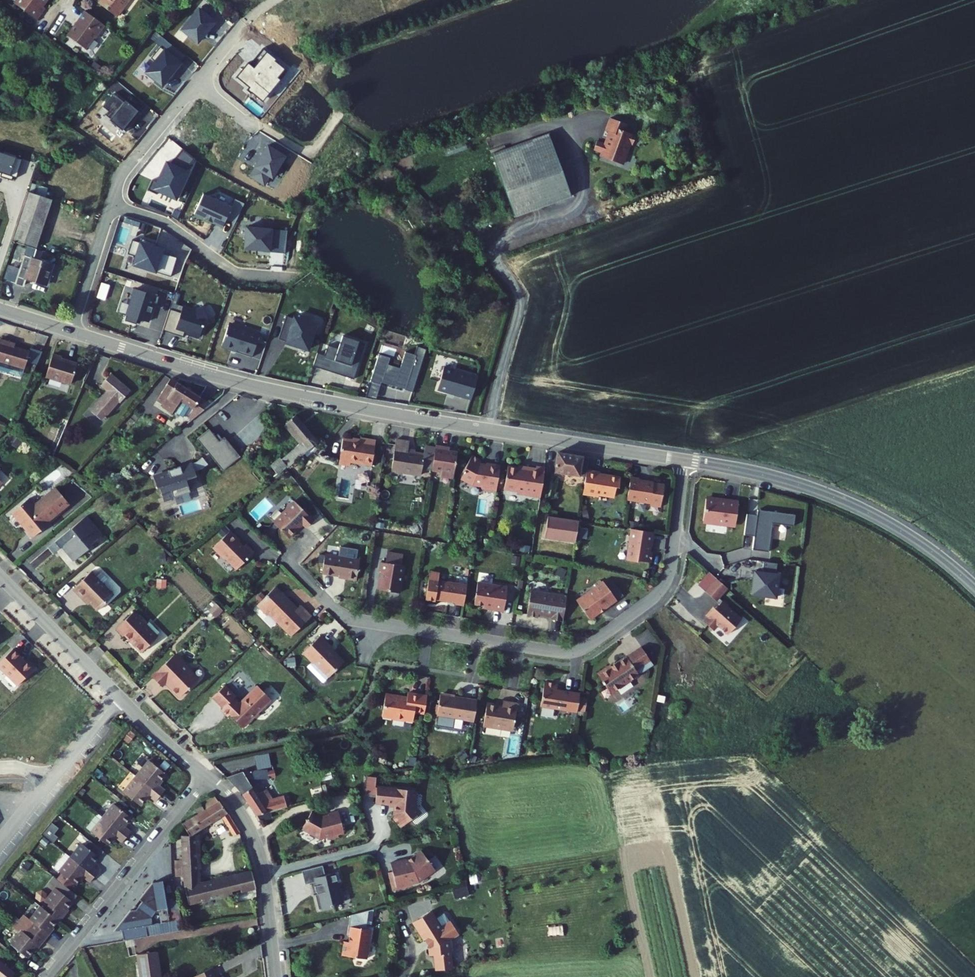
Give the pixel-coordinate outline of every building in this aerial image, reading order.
[(35,22),(40,16),(35,12),(39,7),(40,8),(45,0),(15,0),(11,5),(35,22)] [(120,23),(138,0),(109,0),(108,1),(106,0),(100,8),(120,23)] [(35,12),(40,16),(44,10),(40,8),(39,7),(35,12)] [(197,8),(179,30),(197,45),(215,23),(197,8)] [(67,38),(85,51),(94,39),(95,40),(103,29),(83,14),(74,24),(76,26),(67,38)] [(154,62),(145,73),(161,86),(172,73),(173,74),(181,65),(159,47),(150,58),(154,62)] [(262,49),(248,65),(246,63),(234,77),(238,80),(236,83),(261,103),(286,72),(273,61),(275,60),(262,49)] [(113,94),(103,107),(109,112),(105,116),(126,132),(135,121),(133,119),(138,112),(125,101),(124,103),(113,94)] [(597,150),(595,154),(615,163),(625,143),(628,145),(632,136),(623,131),(626,124),(608,116),(602,128),(606,130),(604,135),(605,135),(602,142),(593,137),(589,146),(597,150)] [(491,162),(509,212),(565,192),(548,142),(491,162)] [(192,159),(181,150),(170,164),(163,162),(155,182),(151,180),(147,190),(175,201),(189,174),(183,171),(192,159)] [(25,283),(44,289),(51,268),(32,261),(35,253),(53,199),(30,190),(11,245),(27,251),(14,286),(23,289),(25,283)] [(203,191),(194,213),(223,226),(226,219),(232,204),(203,191)] [(235,198),(232,204),(226,219),(235,223),(241,208),(244,202),(235,198)] [(271,230),(244,226),(242,250),(270,252),(285,253),(286,230),(271,230)] [(133,266),(171,278),(177,258),(162,253),(163,250),(156,248),(157,244),(142,239),(140,243),(132,240),(128,254),(136,257),(133,266)] [(159,297),(135,289),(124,321),(136,325),(138,320),(148,323),(153,306),(156,307),(159,297)] [(181,313),(170,309),(163,331),(183,338),(185,332),(189,333),(188,334),(199,338),(203,324),(209,321),(202,308),(195,312),(182,308),(181,313)] [(308,349),(316,324),(294,317),(294,318),(286,315),(279,339),(286,341),(286,342),(308,349)] [(229,325),(222,345),(236,350),(236,352),(252,357),(260,334),(229,325)] [(317,354),(312,366),(352,379),(364,344),(342,336),(337,349),(327,346),(324,356),(317,354)] [(0,345),(0,362),(24,370),(25,367),(29,353),(30,350),(12,345),(13,342),(2,338),(0,345)] [(389,358),(378,355),(370,382),(380,385),(381,382),(404,389),(415,355),(404,352),(399,369),(386,365),(389,358)] [(29,353),(25,367),(32,369),(37,355),(29,353)] [(47,378),(72,387),(79,367),(64,362),(64,360),(54,356),(47,378)] [(0,362),(0,371),(8,374),(15,371),(23,373),(24,370),(0,362)] [(478,375),(444,366),(438,389),(462,395),(462,396),(472,399),(478,375)] [(90,406),(102,417),(119,400),(121,402),(133,390),(114,372),(102,383),(109,390),(105,394),(103,393),(90,406)] [(158,396),(164,401),(179,382),(173,378),(158,396)] [(177,408),(189,415),(202,397),(179,382),(164,401),(163,402),(174,411),(177,408)] [(192,418),(211,402),(202,397),(189,415),(192,418)] [(269,477),(316,440),(294,412),(282,422),(298,443),(278,459),(276,457),(262,469),(269,477)] [(196,437),(222,469),(239,455),(224,435),(221,437),(217,432),(214,434),(209,427),(196,437)] [(353,489),(365,490),(373,440),(358,438),(358,440),(342,438),(338,463),(348,465),(347,470),(356,471),(353,489)] [(390,470),(420,474),(423,453),(405,450),(406,440),(395,438),(390,470)] [(450,447),(437,445),(433,470),(443,471),(442,476),(455,478),(458,452),(450,451),(450,447)] [(558,470),(587,474),(588,464),(590,455),(561,451),(558,470)] [(207,462),(202,455),(196,460),(191,461),(167,468),(168,471),(153,475),(156,486),(158,485),(162,498),(189,490),(185,477),(195,474),(194,469),(201,467),(207,462)] [(497,491),(501,465),(487,463),(487,464),(481,464),(480,463),(481,462),(481,461),(481,460),(480,459),(479,458),(473,455),(464,472),(465,472),(462,477),(472,482),(473,483),(474,484),(483,485),(486,489),(497,491)] [(587,474),(584,489),(597,491),(600,490),(615,493),(617,483),(620,483),(622,473),(609,471),(608,471),(601,470),(601,468),(602,468),(601,467),(601,466),(600,466),(588,464),(587,474)] [(541,495),(546,466),(537,465),(537,467),(527,465),(526,467),(509,465),(505,487),(518,489),(517,491),(541,495)] [(632,472),(628,494),(662,500),(665,480),(655,478),(655,477),(640,475),(640,473),(632,472)] [(13,511),(30,532),(38,525),(42,525),(44,528),(51,522),(50,520),(71,503),(58,486),(37,503),(31,497),(13,511)] [(705,514),(738,518),(741,495),(728,493),(727,494),(708,491),(705,514)] [(313,519),(294,500),(272,521),(288,537),(302,523),(306,526),(313,519)] [(749,507),(746,528),(756,529),(754,543),(771,545),(774,517),(796,520),(797,508),(760,503),(759,509),(749,507)] [(547,535),(576,540),(580,518),(551,513),(547,535)] [(85,516),(54,542),(60,548),(63,545),(66,549),(65,550),(73,560),(88,549),(87,547),(101,535),(85,516)] [(658,527),(634,523),(632,540),(633,540),(631,555),(642,557),(642,555),(655,557),(656,547),(653,547),(654,541),(656,541),(658,527)] [(38,525),(30,532),(34,536),(44,528),(42,525),(38,525)] [(238,538),(229,529),(212,546),(221,556),(224,556),(236,567),(253,551),(247,544),(241,544),(236,540),(238,538)] [(339,549),(339,555),(354,557),(355,551),(353,548),(342,547),(339,549)] [(402,564),(403,554),(387,552),(386,562),(381,561),(380,571),(382,571),(379,589),(401,592),(405,565),(402,564)] [(339,555),(323,553),(320,572),(343,575),(343,576),(355,578),(356,567),(354,566),(356,557),(354,557),(339,555)] [(778,568),(780,557),(766,555),(765,566),(757,565),(754,588),(778,591),(781,568),(778,568)] [(437,597),(457,600),(457,601),(465,603),(468,583),(439,578),(441,571),(431,569),(427,597),(437,599),(437,597)] [(86,596),(98,609),(114,594),(93,570),(74,586),(84,598),(86,596)] [(743,612),(721,593),(729,583),(718,573),(707,586),(721,599),(714,607),(712,605),(708,610),(709,612),(705,617),(714,625),(719,620),(729,629),(743,612)] [(493,607),(505,609),(509,584),(479,579),(476,601),(493,604),(493,607)] [(606,579),(594,587),(592,590),(581,597),(580,600),(592,617),(608,606),(608,607),(620,599),(606,579)] [(264,610),(268,610),(290,633),(310,614),(300,603),(296,606),(275,584),(256,602),(264,610)] [(565,618),(569,593),(532,587),(528,612),(539,614),(540,612),(553,614),(553,616),(565,618)] [(214,602),(205,610),(214,618),(222,610),(214,602)] [(256,608),(253,612),(262,619),(265,615),(256,608)] [(134,611),(116,627),(122,635),(124,634),(140,652),(157,636),(134,611)] [(271,615),(265,618),(269,628),(275,625),(271,615)] [(320,634),(304,652),(312,660),(315,660),(330,675),(342,663),(342,658),(334,650),(333,651),(330,648),(331,647),(332,647),(332,646),(332,645),(331,644),(320,634)] [(653,657),(644,644),(630,654),(629,654),(614,665),(613,664),(601,672),(615,692),(643,672),(639,667),(653,657)] [(167,678),(173,674),(176,677),(176,679),(184,690),(202,675),(194,666),(196,663),(183,647),(159,667),(167,678)] [(15,650),(0,664),(0,667),(19,686),(35,671),(15,650)] [(559,682),(546,680),(542,705),(578,710),(579,708),(581,696),(581,691),(558,688),(559,682)] [(230,683),(217,694),(226,705),(225,707),(230,714),(232,712),(244,727),(275,702),(263,686),(243,703),(238,697),(240,695),(230,683)] [(426,712),(429,695),(410,692),(409,697),(398,695),(388,693),(384,715),(394,716),(394,717),(407,719),(415,720),(417,710),(426,712)] [(479,699),(442,693),(439,715),(476,721),(479,699)] [(588,697),(581,696),(579,708),(586,709),(588,697)] [(485,724),(515,728),(519,701),(505,699),(504,704),(489,701),(485,724)] [(147,763),(134,779),(158,798),(163,792),(155,786),(163,776),(147,763)] [(272,767),(272,765),(245,767),(228,772),(245,786),(247,785),(257,779),(253,774),(272,773),(272,767)] [(375,798),(377,779),(366,778),(364,797),(375,798)] [(134,779),(121,795),(137,808),(145,798),(153,804),(158,798),(134,779)] [(257,779),(247,785),(245,786),(261,805),(290,797),(289,792),(292,791),(291,786),(275,792),(269,784),(263,787),(257,779)] [(388,783),(386,798),(400,799),(400,802),(406,803),(405,809),(407,811),(404,813),(412,823),(429,809),(425,804),(426,794),(424,794),(425,787),(419,786),(417,788),(415,785),(408,784),(408,785),(388,783)] [(185,820),(191,829),(217,814),(234,837),(243,835),(212,796),(211,797),(195,807),(198,812),(185,820)] [(114,804),(101,821),(125,839),(130,833),(122,827),(130,817),(114,804)] [(315,820),(316,824),(329,832),(330,834),(338,832),(341,834),(347,832),(349,830),(355,828),(350,806),(340,808),(340,810),(334,812),(324,806),(320,813),(317,813),(318,815),(315,820)] [(101,821),(89,836),(105,849),(113,839),(121,845),(125,839),(101,821)] [(200,884),(198,829),(191,829),(186,830),(188,887),(200,884)] [(83,844),(70,861),(93,879),(98,872),(91,867),(99,857),(83,844)] [(404,866),(400,867),(404,885),(410,884),(409,881),(414,880),(417,882),(422,880),(424,878),(430,876),(447,864),(433,845),(420,854),(418,855),(416,854),(402,857),(404,866)] [(57,876),(70,861),(64,856),(52,872),(57,876)] [(314,865),(317,878),(327,876),(328,879),(326,880),(328,886),(329,886),(330,887),(327,888),(331,904),(345,900),(344,898),(354,896),(350,876),(353,875),(350,866),(337,869),(335,859),(314,865)] [(70,861),(57,876),(61,879),(57,883),(67,891),(70,887),(73,889),(82,878),(89,884),(93,879),(70,861)] [(261,886),(255,870),(200,884),(188,887),(194,904),(261,886)] [(168,901),(165,880),(154,882),(145,894),(148,896),(144,900),(138,908),(133,909),(116,930),(124,929),(126,941),(150,936),(148,925),(171,921),(168,901)] [(49,906),(44,913),(57,923),(60,925),(64,919),(62,917),(77,899),(67,891),(57,883),(54,881),(49,887),(55,891),(46,904),(49,906)] [(186,930),(181,899),(168,901),(171,921),(148,925),(150,936),(186,930)] [(352,940),(351,954),(375,957),(379,926),(374,926),(376,906),(360,910),(359,924),(356,924),(355,933),(358,935),(357,940),(352,940)] [(433,909),(416,920),(428,938),(430,936),(435,943),(434,944),(435,953),(438,953),(440,967),(446,967),(456,965),(454,951),(456,951),(457,947),(456,938),(454,936),(459,932),(460,928),(454,919),(444,926),(433,909)] [(20,924),(29,931),(45,944),(51,936),(48,934),(57,923),(44,913),(41,910),(30,924),(25,919),(20,924)] [(22,934),(11,947),(28,960),(38,948),(40,950),(45,944),(29,931),(25,937),(22,934)] [(148,976),(168,976),(164,949),(145,952),(148,976)] [(15,976),(0,964),(0,976),(14,976),(15,976)] [(213,969),(196,976),(217,976),(213,969)]
